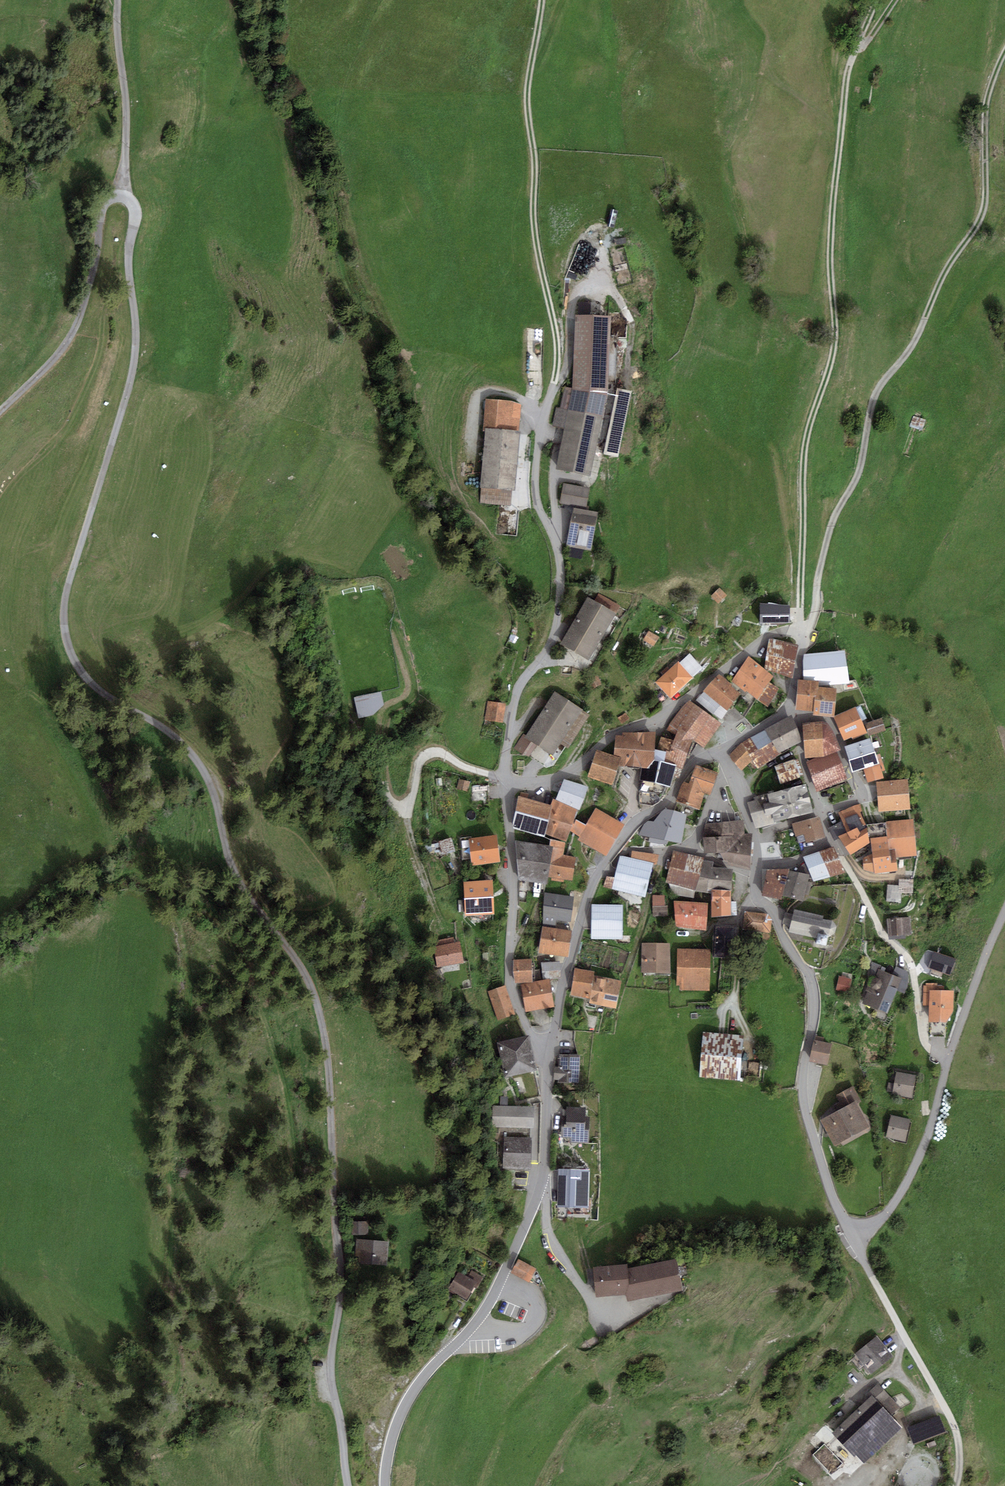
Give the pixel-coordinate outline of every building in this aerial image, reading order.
[(611,318),(576,317),(572,389),(608,395),(611,318)] [(572,389),(563,387),(559,408),(603,418),(608,395),(572,389)] [(617,388),(603,454),(618,458),(632,391),(617,388)] [(513,402),(485,399),(483,429),(485,429),(519,432),(521,404),(513,402)] [(603,418),(559,408),(556,407),(553,426),(564,429),(556,470),(591,477),(603,418)] [(519,432),(485,429),(480,489),(482,489),(480,503),(510,505),(511,491),(515,492),(519,432)] [(590,487),(563,482),(559,503),(586,508),(590,487)] [(598,513),(573,508),(566,546),(591,551),(598,513)] [(719,588),(711,596),(718,604),(727,596),(719,588)] [(594,600),(616,613),(620,606),(598,593),(594,600)] [(589,661),(616,613),(594,600),(588,597),(561,644),(589,661)] [(790,606),(760,603),(759,623),(790,623),(790,606)] [(659,637),(649,631),(643,640),(653,647),(659,637)] [(798,645),(769,638),(764,669),(793,678),(798,645)] [(845,651),(804,655),(803,662),(804,680),(819,681),(819,685),(849,683),(845,651)] [(680,663),(693,677),(703,668),(690,654),(680,663)] [(774,677),(748,656),(732,681),(745,693),(746,691),(757,700),(770,682),(774,677)] [(671,699),(694,678),(693,677),(680,663),(678,661),(655,682),(671,699)] [(734,687),(719,674),(697,700),(721,720),(740,696),(732,689),(734,687)] [(597,675),(586,681),(592,691),(602,685),(597,675)] [(817,687),(819,687),(819,685),(819,681),(804,680),(798,679),(795,710),(813,712),(815,697),(816,697),(817,687)] [(770,682),(757,700),(768,707),(779,689),(770,682)] [(819,687),(817,687),(816,697),(815,697),(813,712),(813,716),(833,717),(834,717),(834,716),(837,689),(819,687)] [(526,736),(525,738),(536,745),(553,756),(561,744),(583,709),(555,691),(526,736)] [(381,692),(354,697),(358,718),(373,715),(383,704),(381,692)] [(506,703),(487,700),(484,720),(503,723),(506,703)] [(721,725),(688,700),(669,725),(666,729),(675,735),(677,731),(692,742),(703,749),(721,725)] [(834,717),(833,717),(844,741),(852,737),(852,739),(867,733),(856,706),(834,716),(834,717)] [(590,714),(583,709),(561,744),(568,748),(590,714)] [(629,719),(625,713),(617,718),(621,725),(629,719)] [(792,715),(765,730),(780,755),(802,742),(792,715)] [(882,718),(865,723),(868,735),(886,730),(882,718)] [(823,723),(803,724),(805,759),(817,758),(824,757),(837,752),(841,751),(834,733),(828,723),(823,723)] [(765,730),(741,743),(752,761),(758,769),(780,755),(765,730)] [(692,742),(677,731),(675,735),(673,740),(669,752),(666,751),(664,762),(677,764),(676,768),(683,769),(692,742)] [(655,733),(622,733),(622,735),(615,735),(614,756),(622,758),(619,766),(642,768),(647,768),(655,760),(655,750),(655,733)] [(528,757),(536,745),(525,738),(526,736),(523,734),(514,748),(528,757)] [(673,740),(661,737),(658,750),(655,750),(655,760),(664,762),(666,751),(669,752),(673,740)] [(871,738),(844,746),(849,760),(875,752),(871,738)] [(741,743),(729,756),(741,772),(752,761),(741,743)] [(614,756),(596,750),(588,776),(613,785),(619,766),(622,758),(614,756)] [(817,758),(806,763),(817,793),(847,779),(837,752),(824,757),(817,758)] [(875,752),(849,760),(852,772),(863,769),(879,764),(877,755),(875,752)] [(879,764),(882,772),(885,770),(880,754),(877,755),(879,764)] [(797,759),(773,767),(779,785),(803,777),(797,759)] [(676,768),(677,764),(664,762),(655,760),(647,768),(642,768),(640,780),(639,791),(638,803),(652,805),(661,799),(669,787),(671,787),(676,768)] [(882,772),(879,764),(863,769),(868,783),(884,778),(882,772)] [(718,772),(695,765),(689,784),(688,787),(705,793),(711,795),(718,772)] [(470,782),(459,780),(456,790),(467,793),(470,782)] [(588,789),(564,780),(555,801),(578,812),(580,813),(588,789)] [(908,780),(876,783),(879,812),(910,810),(908,780)] [(699,809),(705,793),(688,787),(689,784),(683,782),(676,802),(699,809)] [(756,801),(747,803),(755,829),(813,815),(806,785),(754,797),(756,801)] [(489,786),(472,787),(472,801),(483,800),(484,804),(489,804),(489,786)] [(550,806),(518,797),(512,828),(544,839),(545,835),(552,807),(550,806)] [(555,801),(553,800),(550,806),(552,807),(545,835),(566,843),(570,832),(575,820),(578,812),(555,801)] [(841,821),(828,829),(834,842),(839,839),(857,829),(857,830),(860,833),(867,829),(860,804),(838,813),(841,821)] [(625,826),(596,808),(586,826),(582,824),(575,820),(570,832),(577,836),(580,837),(578,841),(606,857),(625,826)] [(648,820),(645,822),(639,835),(648,839),(660,842),(660,844),(668,846),(669,843),(682,845),(686,817),(664,809),(652,822),(648,820)] [(820,818),(791,825),(795,838),(796,838),(798,844),(805,842),(806,845),(826,839),(820,818)] [(885,822),(886,824),(889,851),(894,851),(896,859),(917,857),(914,820),(885,822)] [(744,821),(705,823),(702,833),(704,855),(720,855),(723,863),(727,865),(727,866),(750,872),(752,835),(745,835),(744,821)] [(886,824),(868,825),(870,839),(887,837),(886,824)] [(857,830),(839,839),(850,857),(870,845),(867,829),(860,833),(857,830)] [(497,837),(469,840),(469,838),(460,838),(462,857),(471,856),(471,867),(501,864),(497,837)] [(872,855),(863,859),(863,872),(875,876),(898,873),(896,859),(895,851),(894,851),(889,851),(887,837),(870,839),(872,855)] [(451,839),(438,843),(442,857),(455,854),(451,839)] [(553,848),(548,878),(551,879),(551,881),(563,883),(563,881),(572,882),(576,859),(563,855),(565,844),(551,840),(549,848),(553,848)] [(549,848),(516,841),(518,881),(547,887),(548,878),(553,848),(549,848)] [(834,848),(803,858),(813,883),(845,874),(834,848)] [(631,858),(620,856),(614,879),(606,877),(603,887),(645,899),(654,865),(656,865),(659,855),(632,851),(631,858)] [(704,859),(673,851),(665,883),(669,884),(672,896),(694,899),(694,892),(695,892),(703,861),(704,859)] [(703,861),(695,892),(706,894),(711,894),(711,891),(731,893),(732,870),(712,868),(713,863),(703,861)] [(789,870),(767,871),(762,897),(781,901),(782,897),(789,872),(789,870)] [(810,877),(789,872),(782,897),(796,901),(803,903),(805,896),(809,897),(811,887),(812,884),(808,883),(810,877)] [(913,879),(899,878),(899,886),(887,885),(886,902),(901,903),(901,897),(911,897),(911,894),(913,894),(913,879)] [(476,881),(464,882),(465,916),(494,915),(493,882),(476,883),(476,881)] [(711,891),(711,894),(711,919),(731,918),(731,916),(736,916),(736,902),(731,902),(731,893),(711,891)] [(573,899),(543,893),(542,924),(556,926),(556,921),(570,923),(573,899)] [(664,896),(653,896),(653,917),(668,917),(668,907),(665,907),(664,896)] [(707,904),(674,902),(676,928),(706,932),(707,904)] [(623,907),(591,906),(591,940),(623,941),(623,907)] [(823,918),(794,911),(793,915),(784,912),(782,924),(790,926),(788,934),(819,940),(820,938),(828,939),(835,936),(837,929),(833,922),(823,920),(823,918)] [(768,915),(745,912),(743,930),(770,933),(772,920),(768,915)] [(910,918),(888,919),(888,940),(906,940),(906,937),(911,936),(910,918)] [(737,927),(714,926),(713,959),(736,960),(737,927)] [(572,932),(541,927),(539,954),(568,958),(572,932)] [(445,931),(431,933),(434,951),(437,951),(439,968),(464,964),(460,943),(454,943),(454,940),(447,941),(445,931)] [(670,945),(641,944),(641,974),(670,975),(670,945)] [(710,950),(677,949),(676,986),(680,986),(680,990),(709,992),(710,950)] [(532,961),(514,960),(515,984),(532,983),(532,961)] [(892,976),(879,970),(862,1005),(887,1015),(897,991),(905,994),(908,988),(908,973),(896,966),(892,976)] [(595,973),(574,969),(570,996),(590,1000),(589,1004),(616,1011),(621,983),(594,976),(595,973)] [(851,994),(854,981),(841,977),(837,991),(851,994)] [(549,980),(532,983),(521,984),(526,1012),(554,1008),(549,980)] [(925,986),(923,986),(923,1007),(928,1007),(929,1038),(946,1038),(946,1024),(954,1012),(954,992),(937,991),(937,984),(925,983),(925,986)] [(505,986),(488,993),(498,1021),(515,1015),(505,986)] [(743,1037),(703,1033),(699,1079),(740,1082),(743,1037)] [(529,1038),(497,1044),(505,1080),(537,1073),(529,1038)] [(832,1046),(814,1041),(810,1062),(828,1068),(832,1046)] [(581,1057),(559,1055),(558,1068),(554,1068),(554,1081),(557,1082),(557,1084),(579,1086),(581,1057)] [(917,1078),(896,1073),(894,1084),(888,1083),(887,1092),(892,1093),(892,1095),(913,1101),(917,1078)] [(843,1110),(820,1121),(834,1148),(870,1129),(858,1106),(862,1104),(853,1087),(836,1096),(843,1110)] [(500,1106),(492,1106),(491,1128),(504,1128),(531,1130),(533,1130),(535,1109),(508,1107),(508,1097),(500,1096),(500,1106)] [(586,1109),(567,1108),(565,1126),(563,1126),(562,1138),(570,1139),(570,1144),(588,1145),(588,1133),(584,1132),(586,1109)] [(911,1121),(891,1116),(886,1138),(905,1143),(911,1121)] [(531,1130),(504,1128),(503,1169),(531,1170),(531,1139),(530,1139),(531,1130)] [(587,1171),(567,1169),(567,1204),(585,1204),(587,1171)] [(368,1221),(351,1222),(351,1236),(368,1236),(368,1221)] [(389,1243),(356,1239),(353,1263),(386,1266),(389,1243)] [(537,1269),(518,1260),(512,1274),(531,1283),(537,1269)] [(627,1266),(594,1269),(596,1298),(627,1296),(628,1302),(682,1292),(676,1260),(628,1269),(627,1266)] [(467,1277),(458,1272),(448,1289),(467,1301),(475,1288),(476,1289),(483,1277),(471,1271),(467,1277)] [(877,1337),(855,1355),(871,1376),(894,1359),(877,1337)] [(869,1399),(832,1434),(854,1458),(867,1447),(874,1455),(901,1429),(891,1417),(900,1407),(878,1384),(866,1395),(869,1399)] [(940,1416),(907,1429),(914,1445),(946,1433),(940,1416)]
